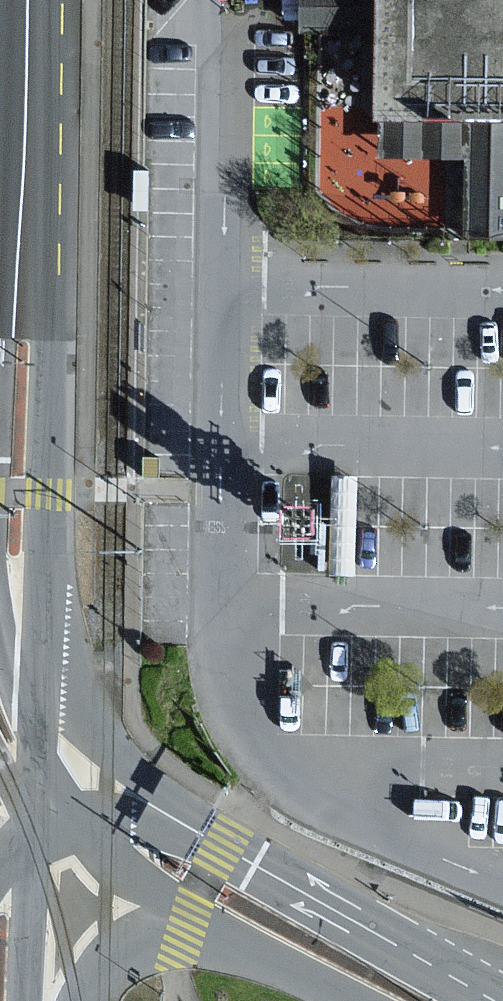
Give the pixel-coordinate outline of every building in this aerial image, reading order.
[(303,25),(367,27),(366,108),(365,156),(446,158),(457,158),(456,242),(502,243),(502,0),(304,0),(303,25)]
